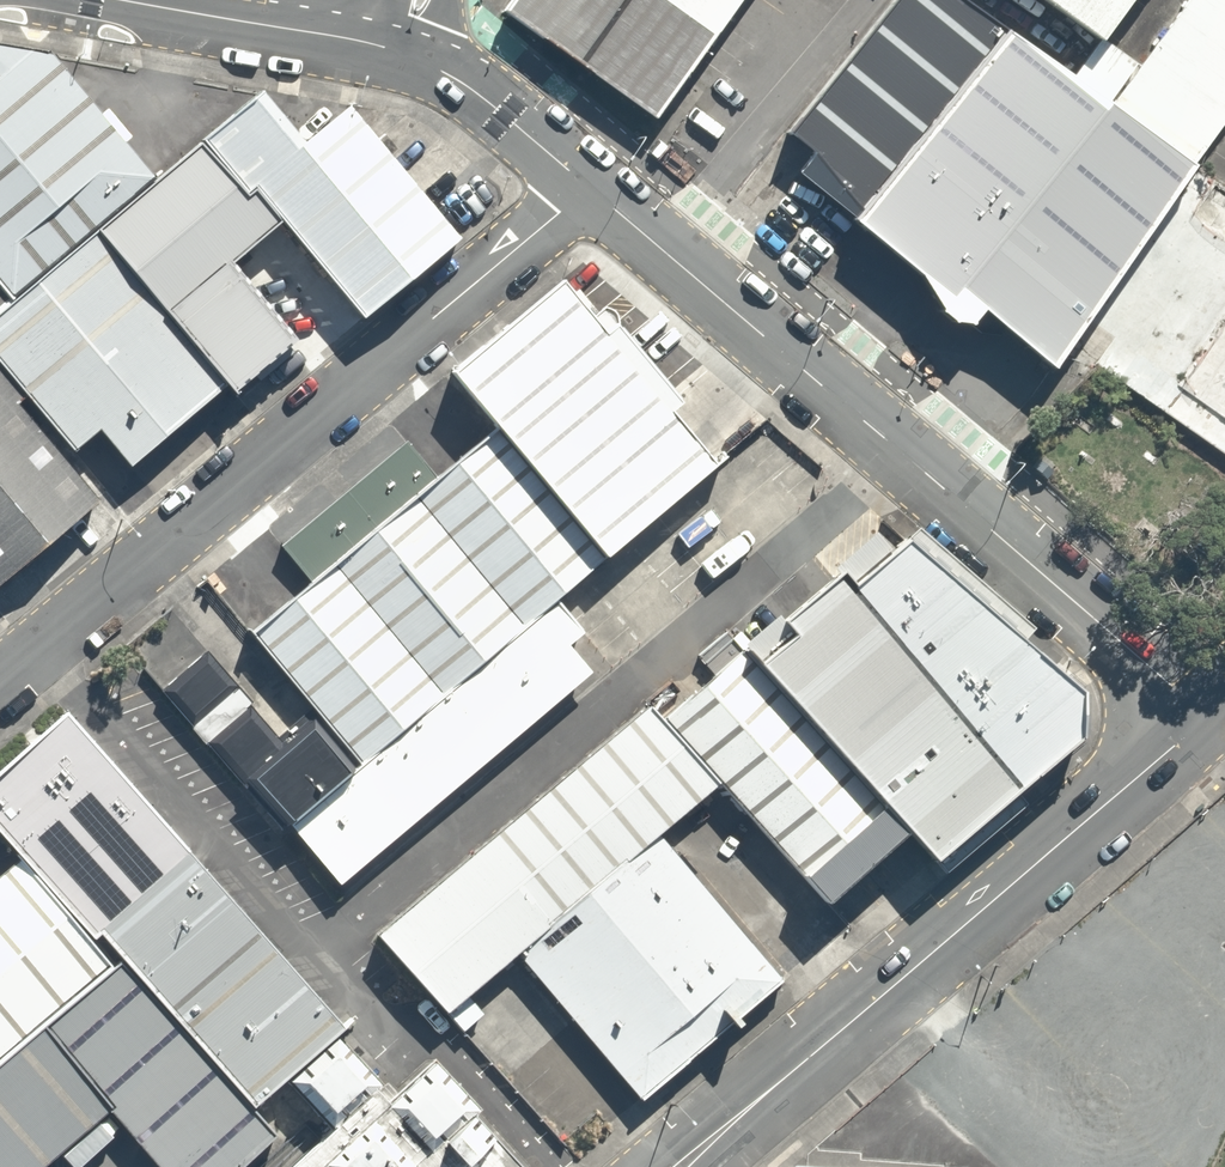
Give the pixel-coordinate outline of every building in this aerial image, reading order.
[(738,0),(510,0),(501,13),(652,120),(738,0)] [(1005,31),(959,0),(890,0),(783,134),(809,155),(794,173),(850,218),(1005,31)] [(1099,39),(1127,0),(1037,0),(1096,43),(1099,39)] [(1190,167),(1224,119),(1224,0),(1188,0),(1109,107),(1190,167)] [(1065,347),(1190,167),(1109,107),(1105,105),(1070,79),(1005,31),(850,218),(847,221),(916,277),(937,314),(948,323),(964,325),(976,335),(992,337),(1000,328),(1049,369),(1065,347)] [(1070,79),(1105,105),(1134,65),(1099,39),(1096,43),(1070,79)] [(2,300),(149,177),(46,55),(0,47),(0,298),(2,300)] [(254,89),(202,133),(280,225),(362,323),(457,244),(343,108),(300,144),(254,89)] [(149,177),(86,230),(219,389),(226,396),(290,342),(228,269),(280,225),(202,133),(149,177)] [(1157,412),(1194,359),(1224,382),(1224,192),(1190,167),(1065,347),(1093,367),(1157,412)] [(0,302),(0,376),(66,454),(93,431),(125,468),(219,389),(86,230),(0,302)] [(605,334),(561,281),(451,374),(494,425),(606,558),(714,467),(668,413),(679,403),(614,326),(605,334)] [(1157,412),(1224,459),(1224,382),(1194,359),(1157,412)] [(0,376),(0,587),(104,500),(66,454),(0,376)] [(554,601),(606,558),(494,425),(246,633),(314,713),(358,765),(554,601)] [(902,833),(928,863),(931,861),(942,874),(1023,805),(1013,792),(1076,738),(1076,693),(1019,642),(1031,629),(914,528),(886,553),(870,534),(829,569),(833,574),(777,621),(772,616),(770,618),(760,608),(747,619),(756,630),(737,647),(902,833)] [(554,601),(358,765),(285,827),(334,885),(588,672),(565,645),(581,632),(554,601)] [(821,905),(902,833),(737,647),(725,633),(695,658),(711,675),(659,721),(715,784),(821,905)] [(234,780),(241,775),(279,743),(202,651),(157,689),(234,780)] [(513,954),(655,835),(715,784),(659,721),(645,706),(371,936),(442,1015),(513,954)] [(285,827),(358,765),(314,713),(279,743),(241,775),(285,827)] [(343,1027),(63,714),(0,769),(0,835),(91,939),(98,934),(118,963),(253,1108),(343,1027)] [(655,835),(513,954),(639,1104),(782,984),(655,835)] [(42,1026),(110,971),(18,863),(0,878),(0,1061),(42,1026)] [(42,1026),(109,1111),(155,1166),(237,1166),(272,1133),(253,1108),(118,963),(110,971),(42,1026)] [(0,1061),(0,1166),(42,1166),(109,1111),(42,1026),(0,1061)] [(335,1038),(288,1083),(332,1130),(289,1166),(518,1166),(471,1115),(479,1109),(430,1061),(390,1099),(335,1038)]
